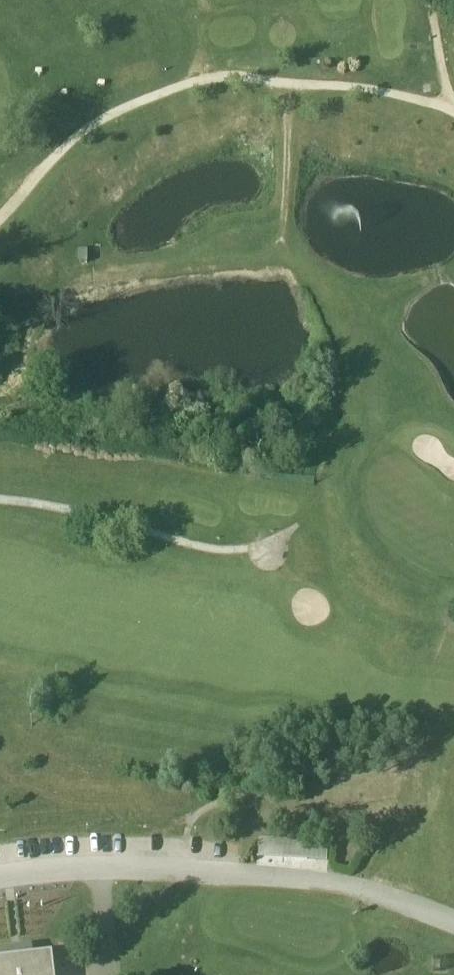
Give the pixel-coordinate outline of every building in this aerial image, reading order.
[(259,864),(327,865),(328,839),(259,838),(259,864)] [(0,963),(0,974),(54,974),(52,958),(0,963)]
